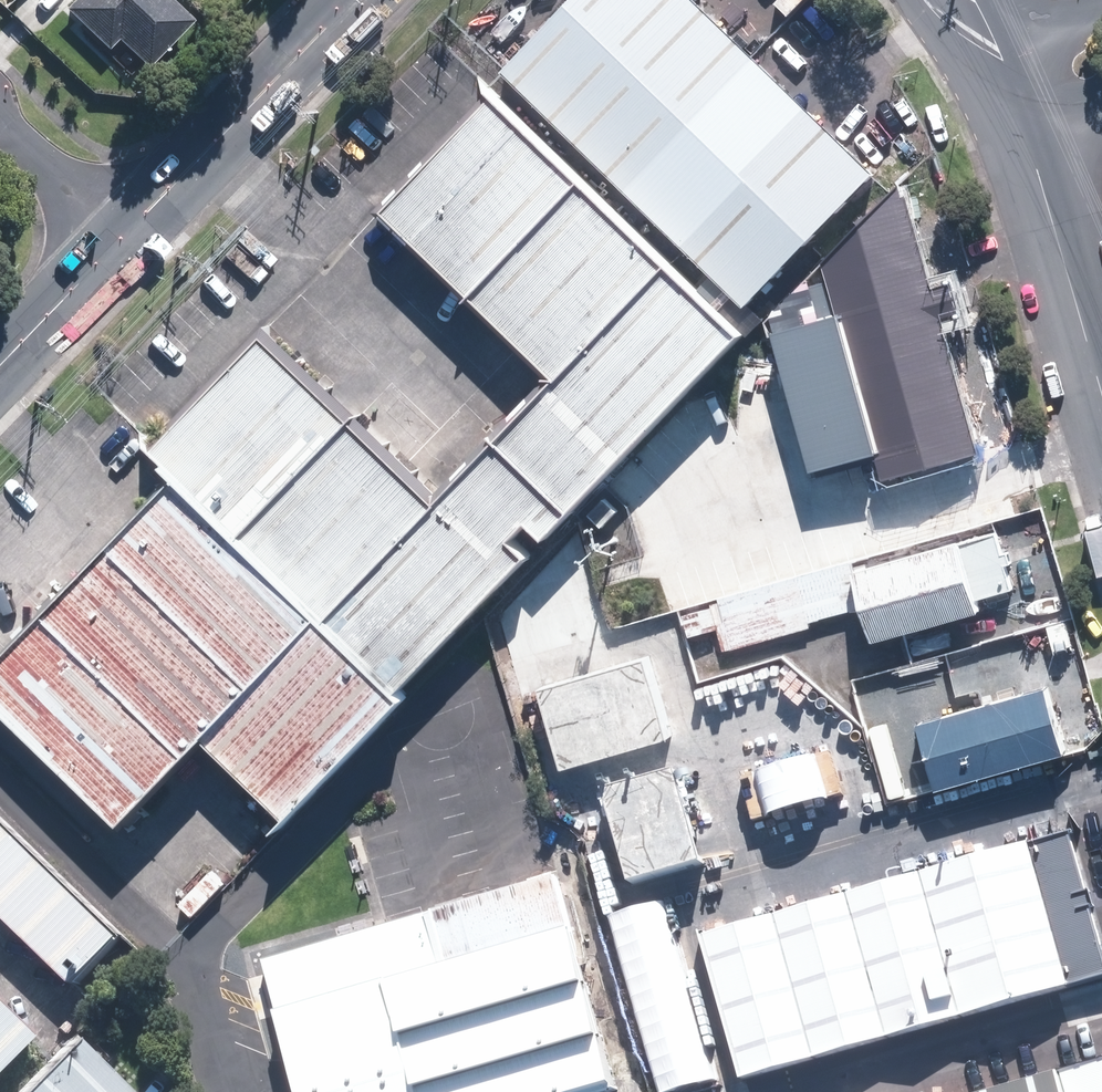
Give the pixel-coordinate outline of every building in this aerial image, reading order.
[(151,66),(197,20),(176,0),(74,0),(68,7),(112,50),(122,38),(151,66)] [(750,340),(884,199),(672,0),(584,0),(492,97),(750,340)] [(328,625),(408,700),(750,340),(492,98),(380,216),(551,377),(433,502),(261,341),(150,458),(179,484),(328,625)] [(964,467),(897,196),(765,340),(806,486),(876,467),(883,489),(964,467)] [(0,673),(0,707),(132,832),(204,756),(328,625),(179,484),(0,673)] [(966,542),(841,579),(865,658),(990,621),(966,542)] [(408,700),(328,625),(204,756),(284,831),(408,700)] [(1060,690),(906,736),(926,804),(1081,758),(1060,690)] [(686,947),(730,1091),(754,1091),(1101,989),(1101,865),(1091,827),(686,947)] [(0,830),(0,932),(72,1000),(123,946),(0,830)] [(649,912),(583,932),(630,1091),(703,1091),(649,912)] [(571,935),(391,989),(422,1091),(618,1091),(571,935)] [(391,989),(273,1024),(293,1091),(422,1091),(391,989)] [(0,1014),(0,1064),(25,1038),(0,1014)] [(62,1044),(17,1091),(113,1091),(62,1044)] [(1064,1077),(1069,1091),(1101,1091),(1101,1065),(1064,1077)] [(1012,1091),(1069,1091),(1064,1077),(1012,1091)]
